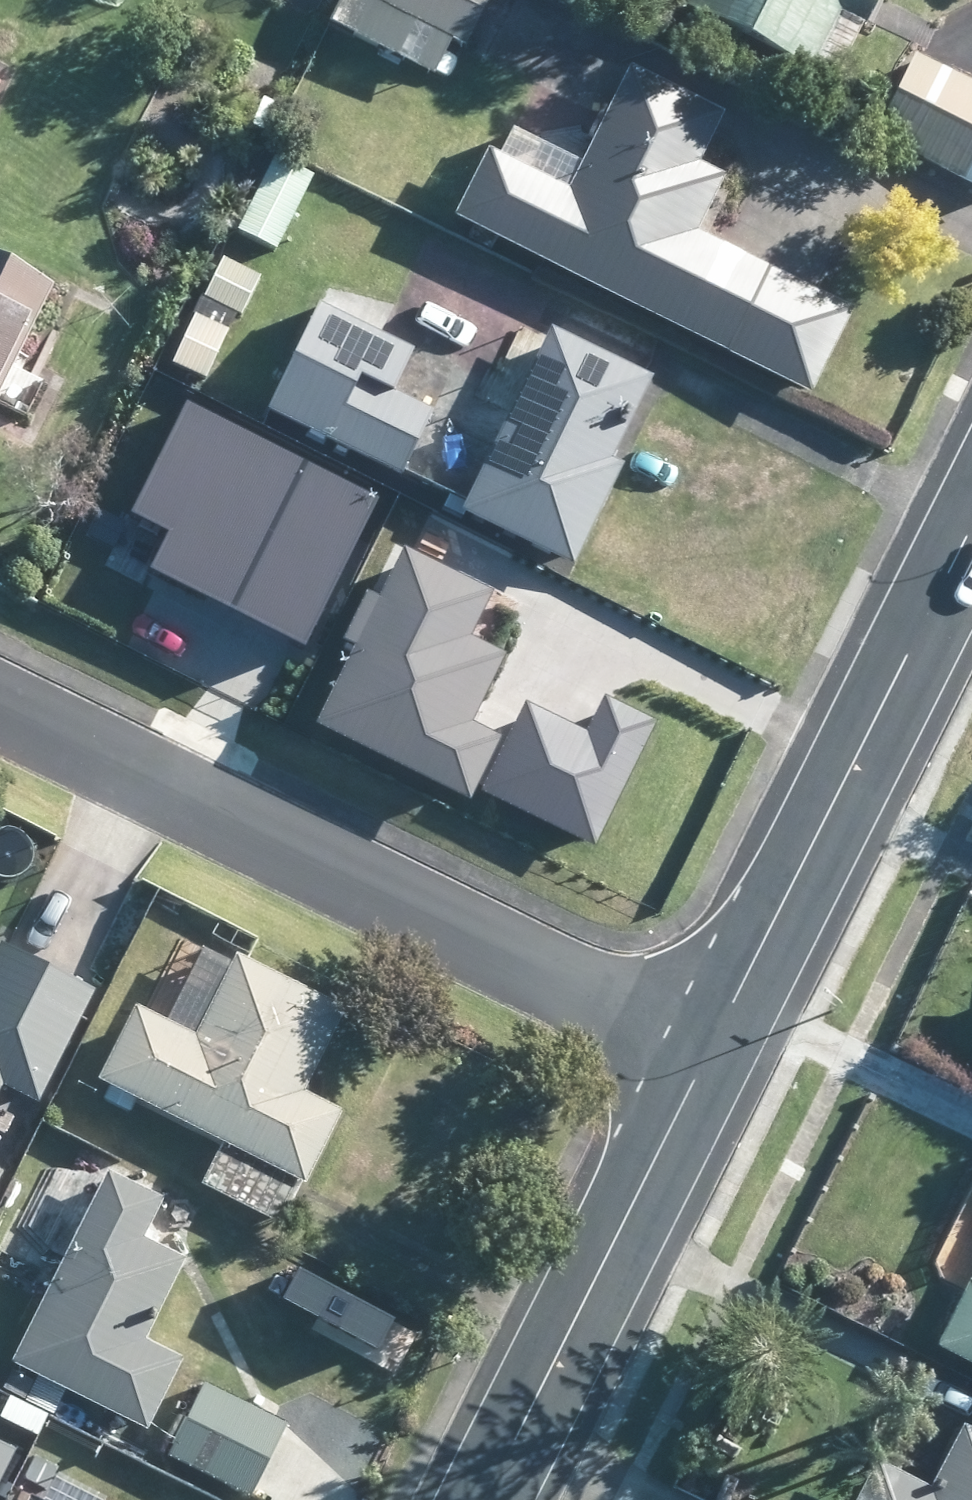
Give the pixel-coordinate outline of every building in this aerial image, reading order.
[(473,0),(357,0),(341,34),(423,73),(425,68),(440,37),(452,43),(455,36),(473,0)] [(854,14),(861,0),(672,0),(670,5),(795,70),(827,10),(849,21),(854,14)] [(907,53),(865,137),(971,190),(971,86),(907,53)] [(687,162),(706,122),(711,113),(618,66),(570,161),(507,130),(500,127),(486,154),(475,147),(441,216),(797,395),(840,308),(813,294),(702,239),(685,230),(713,174),(687,162)] [(255,166),(243,191),(261,200),(273,175),(255,166)] [(38,285),(0,266),(0,362),(38,285)] [(403,349),(315,306),(306,303),(256,407),(392,473),(398,461),(421,411),(483,442),(459,492),(450,510),(559,563),(605,468),(607,464),(598,459),(616,422),(640,375),(539,326),(535,332),(512,321),(503,337),(510,341),(494,373),(412,333),(403,349)] [(23,372),(10,364),(0,383),(0,405),(18,414),(36,378),(23,372)] [(305,507),(316,482),(320,473),(229,432),(196,502),(136,474),(124,502),(181,528),(183,525),(195,532),(173,577),(251,613),(270,571),(274,573),(305,507)] [(342,494),(344,487),(350,474),(329,463),(319,484),(342,494)] [(447,576),(402,555),(390,548),(381,566),(365,598),(353,592),(329,641),(341,647),(302,723),(456,801),(487,738),(480,734),(458,723),(470,698),(493,654),(488,652),(455,635),(477,593),(447,576)] [(1,1079),(36,1097),(94,987),(1,939),(0,941),(0,1080),(1,1079)] [(308,1195),(311,1188),(315,1180),(321,1184),(356,1112),(318,1092),(359,1008),(249,953),(244,962),(239,972),(203,955),(172,1017),(149,1004),(112,1079),(235,1141),(214,1183),(294,1223),(301,1207),(304,1202),(308,1195)] [(159,1237),(179,1197),(125,1170),(58,1302),(40,1292),(29,1314),(47,1324),(29,1362),(164,1429),(199,1356),(162,1338),(193,1276),(200,1261),(201,1258),(191,1252),(159,1237)] [(954,1279),(952,1285),(921,1345),(971,1371),(971,1288),(954,1279)] [(269,1409),(251,1400),(217,1383),(181,1456),(255,1493),(263,1496),(296,1429),(299,1423),(269,1409)] [(951,1423),(916,1487),(869,1463),(864,1460),(842,1499),(971,1499),(971,1434),(951,1423)] [(12,1444),(0,1439),(0,1472),(12,1444)]
